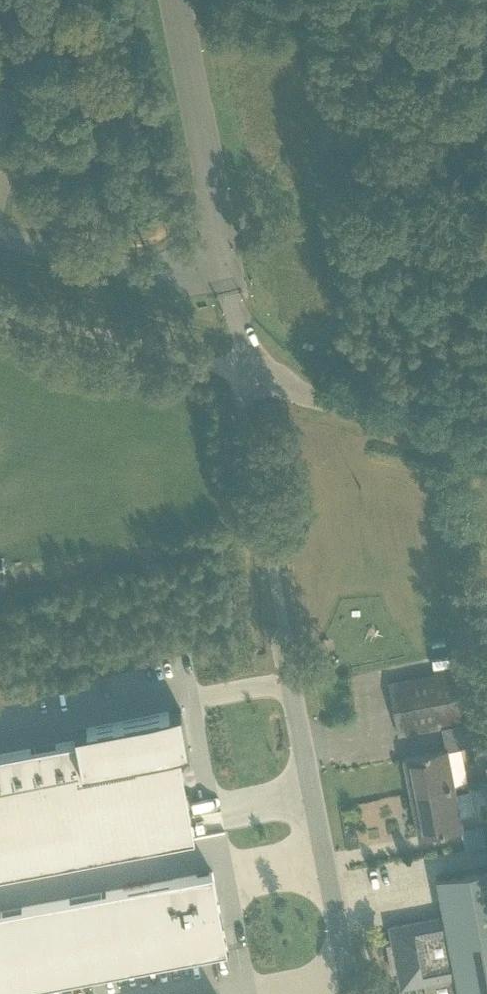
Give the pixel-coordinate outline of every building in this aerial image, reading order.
[(398,736),(460,723),(451,670),(388,683),(398,736)] [(0,755),(0,875),(142,848),(138,829),(190,819),(178,753),(188,751),(181,711),(74,732),(76,741),(0,755)] [(486,742),(486,719),(449,727),(453,749),(460,747),(486,742)] [(423,755),(403,758),(406,773),(410,794),(456,785),(467,783),(460,747),(453,749),(446,750),(423,755)] [(418,837),(465,828),(456,785),(410,794),(418,837)] [(436,880),(443,917),(455,978),(458,993),(486,993),(486,871),(436,880)] [(206,955),(206,954),(213,934),(223,932),(224,931),(223,930),(212,872),(0,912),(0,993),(206,955)] [(392,944),(387,945),(392,973),(398,971),(401,989),(455,978),(443,917),(389,927),(392,944)]
